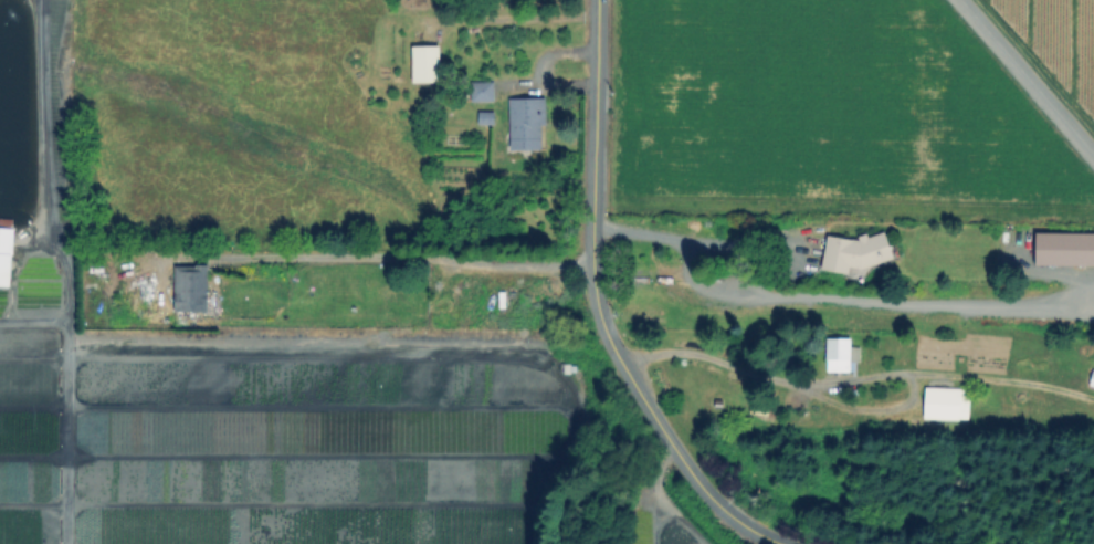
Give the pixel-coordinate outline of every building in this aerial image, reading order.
[(442,49),(442,83),(414,83),(415,49),(442,49)] [(495,85),(495,102),(475,101),(475,85),(495,85)] [(547,100),(547,125),(544,125),(544,147),(512,147),(512,98),(547,100)] [(496,113),(496,125),(480,125),(480,113),(496,113)] [(11,287),(0,287),(0,227),(14,228),(11,287)] [(1037,230),(1093,231),(1093,259),(1035,258),(1037,230)] [(829,236),(855,240),(884,234),(895,259),(862,270),(852,265),(850,275),(822,269),(829,236)] [(210,270),(210,312),(177,312),(177,269),(210,270)] [(862,347),(862,360),(852,360),(852,370),(829,370),(830,337),(852,337),(852,346),(862,347)] [(970,389),(969,419),(925,418),(926,389),(970,389)]
